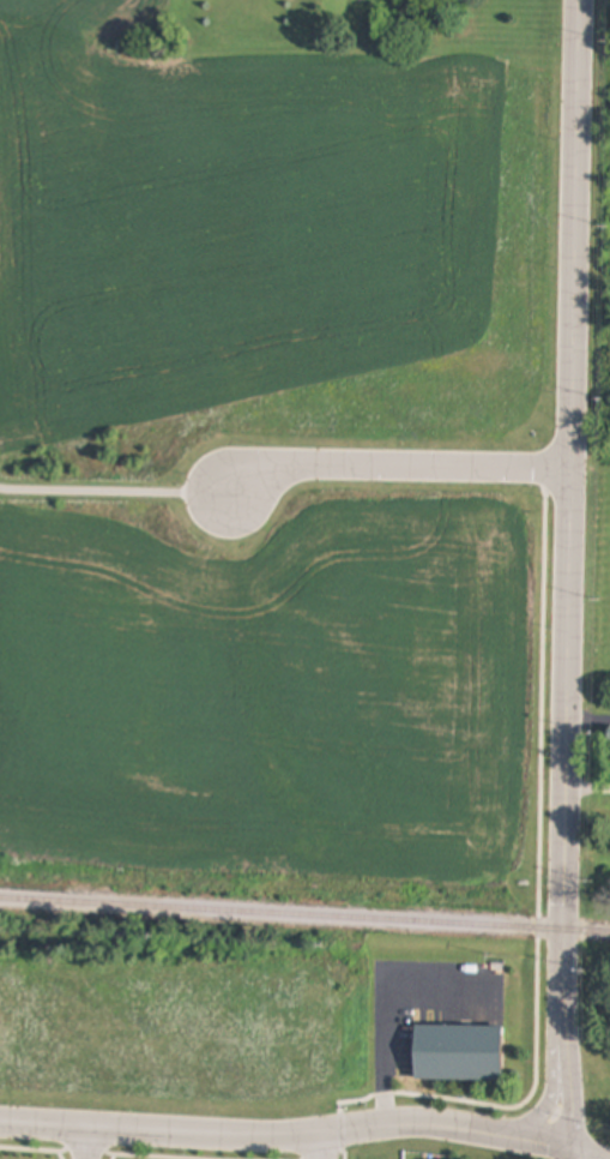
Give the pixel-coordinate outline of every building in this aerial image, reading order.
[(503,1082),(503,1028),(417,1028),(417,1081),(503,1082)]
